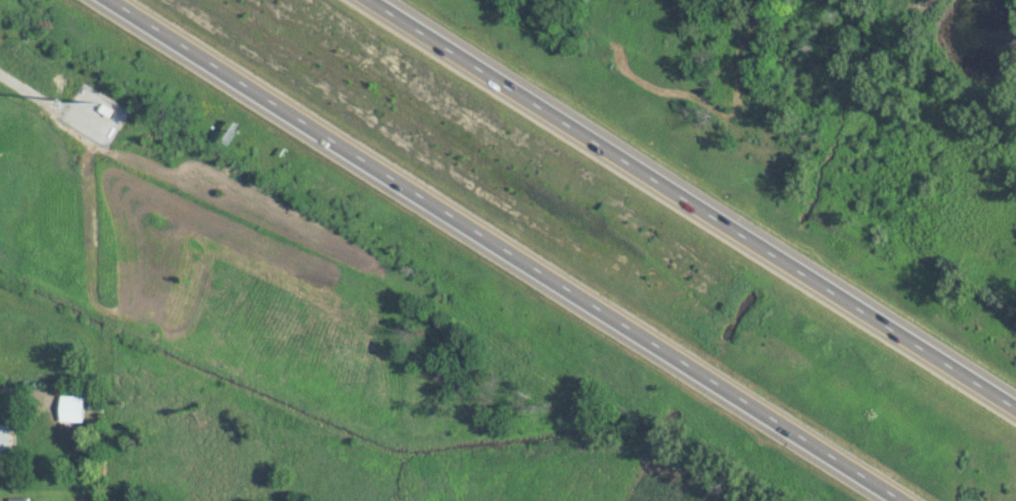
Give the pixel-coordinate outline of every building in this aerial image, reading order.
[(83,421),(83,395),(60,394),(60,421),(83,421)] [(11,469),(11,424),(0,424),(0,469),(11,469)]
